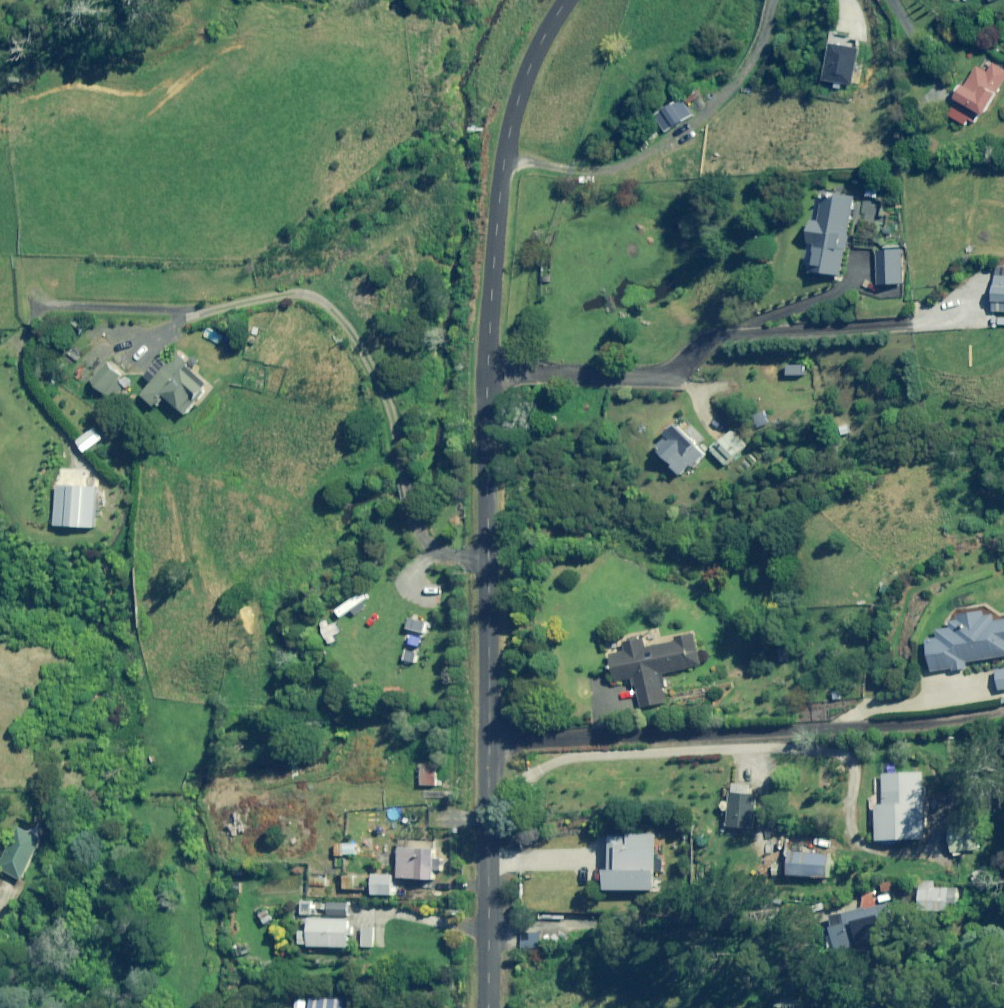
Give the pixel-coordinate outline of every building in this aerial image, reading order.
[(857,53),(832,48),(826,81),(851,86),(857,53)] [(963,83),(956,95),(959,97),(949,115),(968,125),(971,119),(979,124),(985,114),(989,116),(1003,89),(1003,71),(994,66),(990,73),(978,67),(968,86),(963,83)] [(693,87),(678,96),(685,107),(700,98),(693,87)] [(811,244),(817,245),(812,274),(843,279),(856,198),(826,193),(821,222),(815,221),(811,244)] [(904,284),(903,250),(878,252),(880,286),(904,284)] [(995,267),(993,312),(1003,312),(1003,267),(995,267)] [(99,340),(89,329),(81,336),(91,347),(99,340)] [(189,364),(178,354),(143,396),(157,407),(167,396),(189,415),(213,388),(198,375),(187,366),(189,364)] [(121,376),(106,363),(91,381),(113,400),(125,386),(118,380),(121,376)] [(804,366),(787,366),(787,376),(804,376),(804,366)] [(692,465),(695,468),(707,458),(678,424),(667,434),(670,437),(657,448),(681,475),(692,465)] [(105,439),(96,427),(77,442),(85,453),(105,439)] [(745,447),(731,432),(711,451),(725,466),(745,447)] [(99,488),(58,485),(56,526),(97,529),(99,488)] [(930,640),(934,672),(954,669),(955,671),(969,669),(968,664),(1003,659),(1003,622),(996,623),(995,616),(986,618),(985,612),(959,616),(960,621),(952,622),(953,629),(940,631),(941,639),(930,640)] [(700,666),(694,635),(674,639),(675,643),(645,649),(643,638),(624,643),(626,652),(610,656),(616,682),(633,678),(640,708),(666,702),(660,675),(700,666)] [(439,765),(422,765),(421,786),(439,786),(439,765)] [(925,840),(924,774),(884,774),(884,805),(876,806),(877,841),(925,840)] [(15,828),(0,858),(0,871),(20,881),(41,841),(15,828)] [(967,853),(965,828),(949,830),(951,854),(967,853)] [(603,878),(607,878),(607,891),(656,890),(656,835),(610,836),(611,865),(603,865),(603,878)] [(431,842),(401,841),(399,878),(439,881),(440,867),(429,866),(431,842)] [(358,845),(338,844),(337,856),(357,857),(358,845)] [(831,854),(792,852),(790,875),(829,878),(831,854)] [(393,876),(379,874),(377,895),(391,896),(393,876)] [(359,876),(346,875),(345,891),(358,891),(359,876)] [(917,910),(954,912),(955,893),(918,891),(917,910)] [(313,902),(302,902),(303,915),(314,915),(313,902)] [(316,902),(316,910),(329,910),(329,917),(349,918),(349,903),(316,902)] [(893,935),(889,906),(844,912),(846,925),(828,927),(831,952),(864,947),(863,939),(893,935)] [(352,921),(312,919),(311,933),(302,932),(301,946),(350,948),(352,921)] [(382,947),(383,927),(363,927),(362,947),(382,947)] [(344,999),(291,998),(291,1007),(344,1007),(344,999)]
